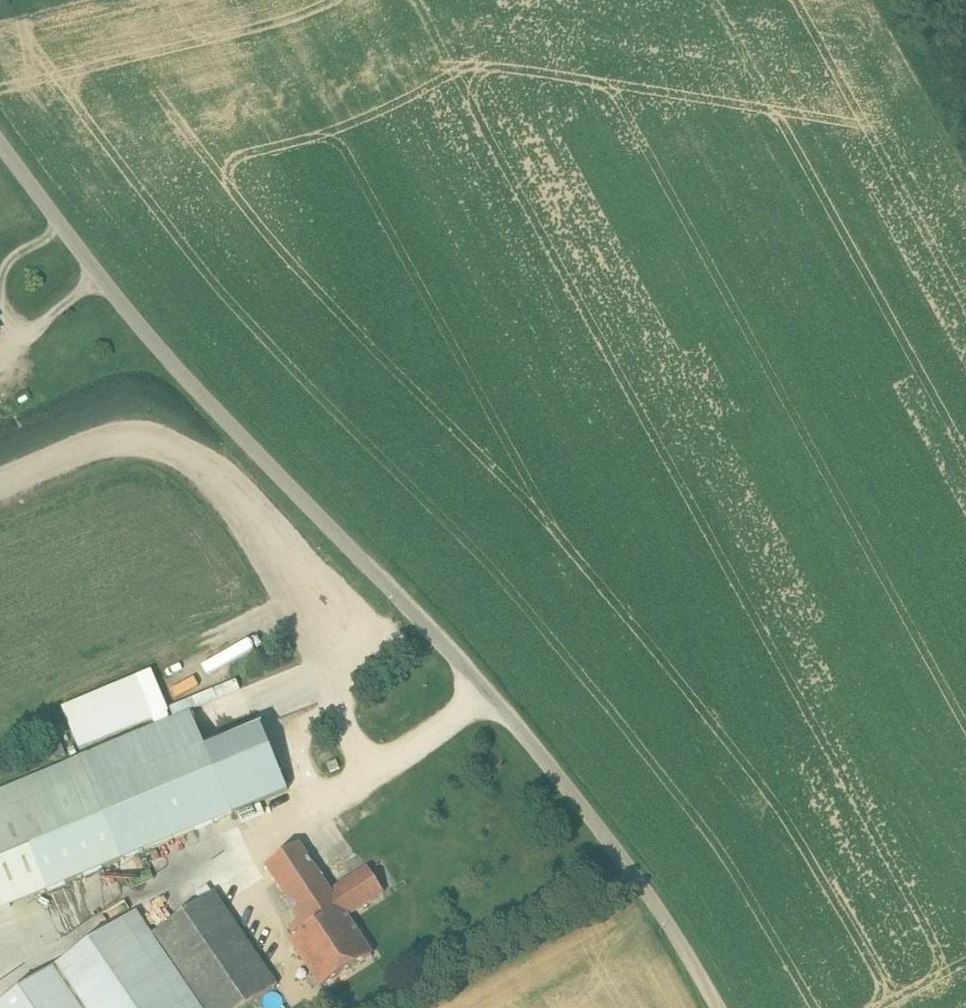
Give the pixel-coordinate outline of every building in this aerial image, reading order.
[(80,753),(170,714),(160,691),(150,668),(60,707),(63,714),(65,719),(67,724),(69,729),(80,753)] [(289,790),(262,725),(207,748),(191,711),(0,790),(0,911),(289,790)] [(299,843),(266,866),(300,915),(287,924),(296,937),(291,941),(322,986),(373,953),(344,909),(347,907),(351,913),(384,890),(367,865),(332,890),(317,869),(299,843)] [(194,900),(215,886),(210,878),(188,892),(194,900)] [(57,964),(86,1007),(241,1007),(277,983),(215,890),(153,932),(137,910),(57,964)] [(0,1000),(0,1007),(82,1007),(53,964),(0,1000)]
